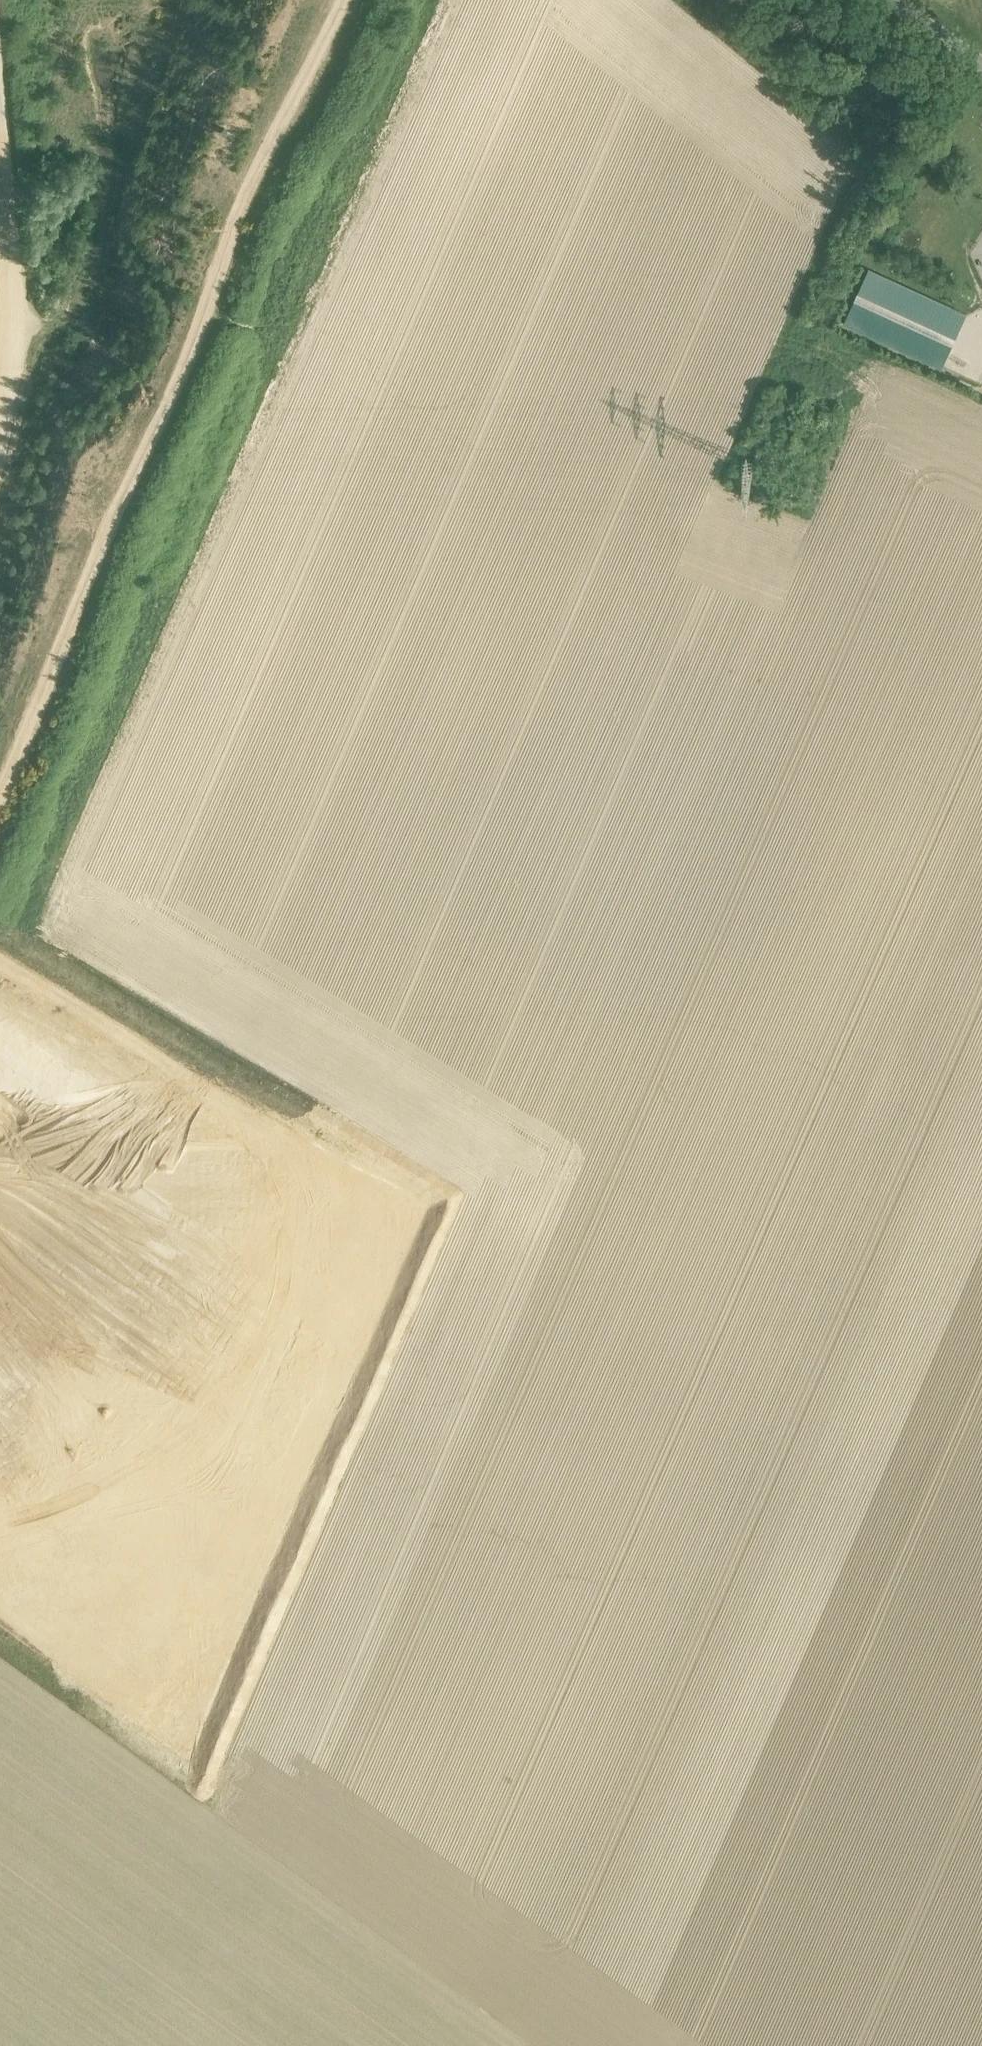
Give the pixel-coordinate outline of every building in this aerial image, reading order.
[(868,266),(843,323),(943,366),(967,309),(868,266)]
